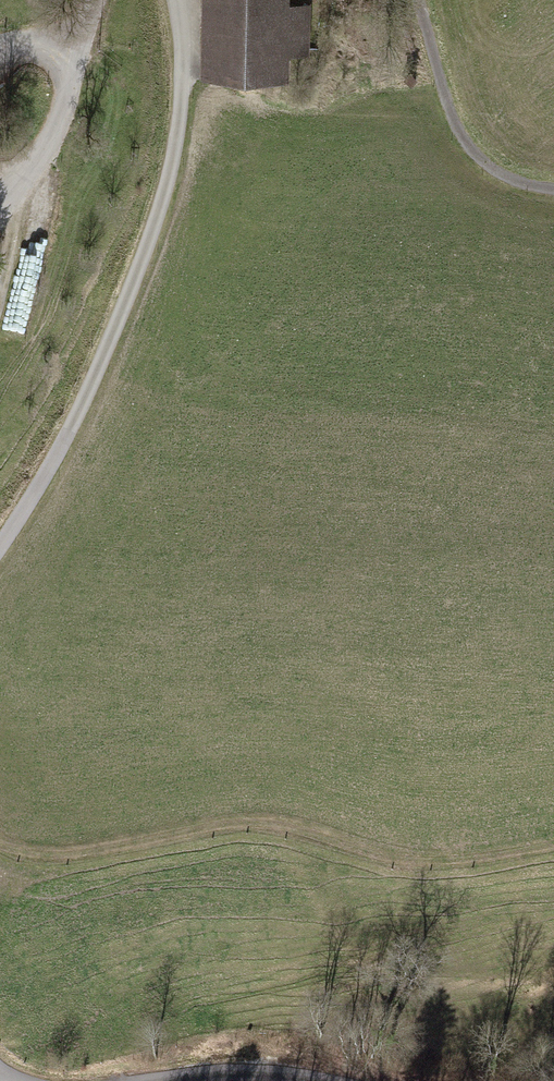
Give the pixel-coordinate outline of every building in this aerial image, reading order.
[(200,74),(289,77),(289,57),(308,57),(310,0),(303,0),(202,0),(200,74)]
